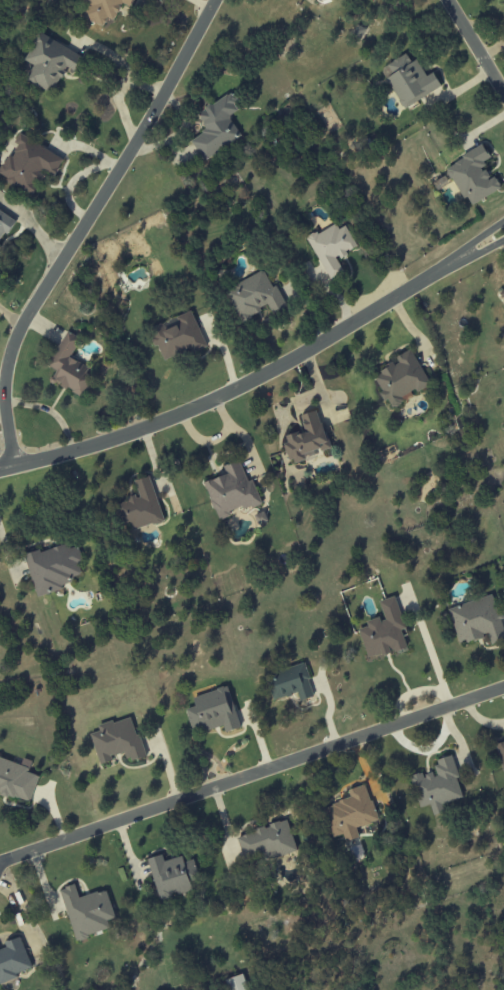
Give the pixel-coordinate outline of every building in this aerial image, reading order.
[(86,7),(82,17),(103,26),(106,18),(113,21),(121,3),(130,7),(133,0),(83,0),(81,5),(86,7)] [(82,57),(39,32),(23,59),(33,65),(25,79),(50,94),(65,71),(72,75),(82,57)] [(426,76),(416,59),(411,62),(406,53),(380,69),(404,109),(441,87),(433,72),(426,76)] [(190,141),(204,161),(241,137),(228,117),(240,110),(229,93),(197,114),(207,129),(190,141)] [(45,173),(53,177),(64,159),(19,134),(14,143),(17,145),(11,157),(7,154),(0,168),(0,177),(33,195),(45,173)] [(468,207),(500,188),(494,177),(490,179),(482,165),(491,160),(482,144),(460,156),(462,159),(446,168),(468,207)] [(14,219),(0,211),(0,243),(14,219)] [(345,226),(338,229),(334,223),(307,238),(329,280),(343,272),(336,259),(357,248),(345,226)] [(287,307),(276,285),(272,287),(264,271),(224,290),(240,322),(269,308),(272,314),(287,307)] [(207,347),(192,310),(175,317),(178,325),(163,330),(161,324),(149,328),(162,361),(191,350),(192,353),(207,347)] [(70,357),(80,338),(66,331),(47,366),(56,371),(51,380),(84,397),(94,378),(86,373),(89,368),(70,357)] [(429,384),(410,349),(393,359),(395,363),(372,376),(391,409),(404,402),(402,399),(429,384)] [(330,446),(316,410),(300,417),(305,430),(282,439),(292,465),(307,459),(306,456),(330,446)] [(204,483),(219,521),(231,516),(229,512),(242,506),(244,511),(262,504),(252,479),(247,481),(239,460),(222,467),(226,475),(204,483)] [(134,481),(139,496),(116,503),(122,524),(130,522),(132,531),(163,521),(150,476),(134,481)] [(36,596),(70,586),(68,577),(80,573),(77,561),(82,560),(76,541),(24,557),(36,596)] [(459,644),(488,636),(491,644),(503,640),(503,634),(492,595),(448,608),(459,644)] [(367,659),(406,648),(401,630),(404,629),(395,596),(379,601),(384,617),(366,623),(367,627),(358,629),(367,659)] [(273,701),(297,694),(300,701),(314,697),(304,663),(265,675),(273,701)] [(185,709),(193,735),(223,726),(225,733),(240,728),(227,686),(193,696),(196,706),(185,709)] [(99,765),(112,761),(111,757),(124,753),(127,762),(144,757),(132,716),(98,726),(100,731),(90,734),(99,765)] [(409,776),(418,808),(429,805),(433,817),(445,813),(443,804),(463,798),(451,756),(432,761),(435,772),(423,776),(422,772),(409,776)] [(28,773),(31,761),(23,758),(21,764),(0,758),(0,793),(30,802),(38,776),(28,773)] [(323,806),(331,838),(343,835),(345,841),(359,838),(356,827),(376,822),(366,785),(348,789),(350,799),(323,806)] [(297,851),(287,820),(236,836),(243,860),(262,854),(264,861),(297,851)] [(199,880),(193,859),(183,862),(182,856),(163,861),(162,855),(148,859),(159,900),(192,892),(190,882),(199,880)] [(115,919),(106,890),(78,898),(75,885),(60,890),(75,940),(110,930),(107,921),(115,919)] [(21,937),(4,942),(5,948),(0,949),(0,983),(17,978),(16,972),(30,969),(21,937)] [(243,975),(226,979),(228,989),(246,989),(243,975)]
